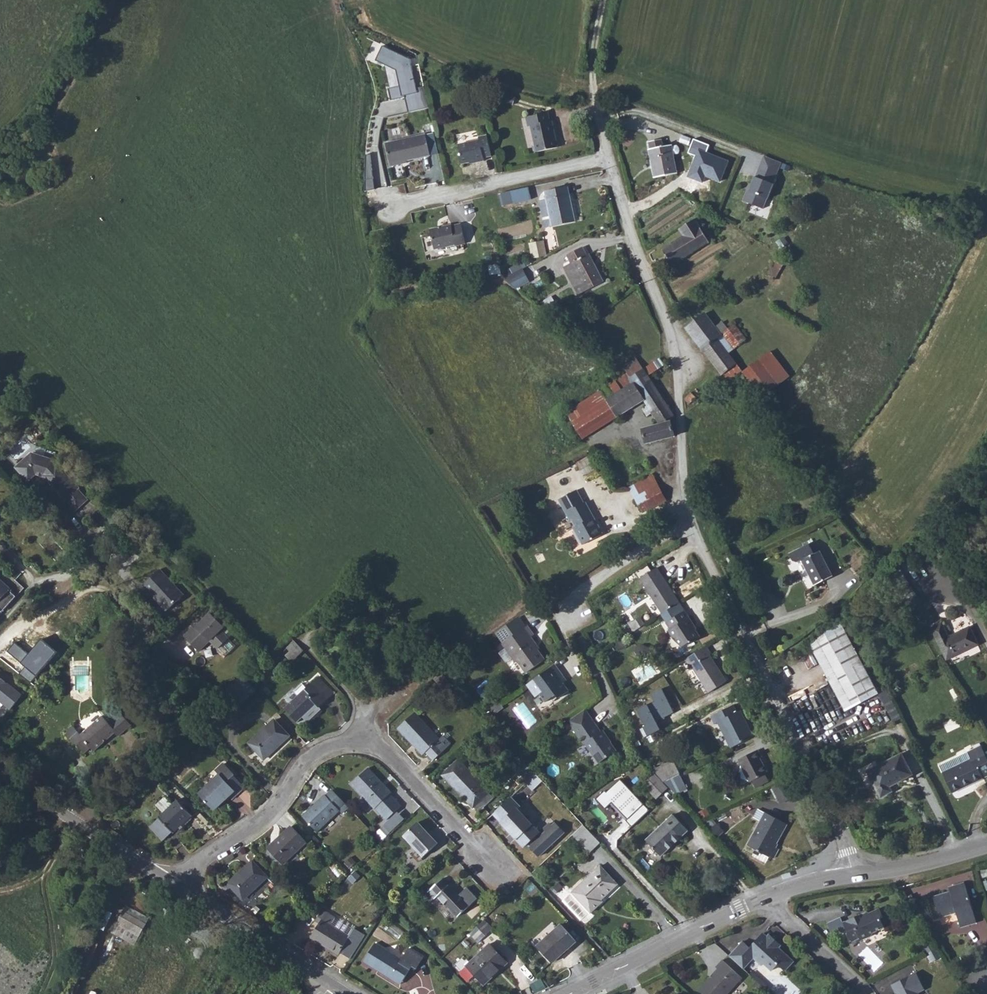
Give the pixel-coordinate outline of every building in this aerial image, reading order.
[(410,59),(382,47),(376,60),(396,70),(400,86),(388,88),(391,100),(405,97),(409,113),(430,109),(419,63),(411,65),(410,59)] [(530,128),(537,153),(559,148),(552,121),(549,122),(547,115),(525,121),(527,129),(530,128)] [(427,154),(422,133),(384,143),(390,167),(399,164),(398,161),(427,154)] [(663,133),(649,135),(650,144),(648,144),(651,172),(675,169),(672,140),(664,141),(663,133)] [(486,134),(478,135),(479,140),(458,144),(461,162),(484,158),(483,154),(489,153),(486,134)] [(782,163),(764,156),(757,173),(775,180),(782,163)] [(775,180),(757,173),(754,180),(748,194),(745,193),(741,204),(761,212),(765,202),(766,203),(772,188),(772,187),(775,180)] [(546,215),(537,217),(539,226),(571,218),(563,182),(539,188),(542,198),(546,215)] [(508,189),(512,203),(531,198),(528,185),(508,189)] [(533,200),(537,217),(546,215),(542,198),(533,200)] [(712,243),(696,219),(681,228),(685,234),(664,248),(674,265),(712,243)] [(461,222),(430,228),(434,249),(465,242),(461,222)] [(545,239),(530,242),(532,257),(547,255),(545,239)] [(577,276),(585,288),(602,276),(584,250),(582,251),(577,244),(561,255),(566,261),(559,266),(569,281),(577,276)] [(776,259),(776,258),(767,273),(775,278),(785,263),(783,262),(786,257),(780,253),(776,259)] [(530,277),(522,266),(507,277),(515,288),(530,277)] [(578,293),(585,288),(577,276),(569,281),(578,293)] [(774,280),(766,276),(763,281),(771,285),(774,280)] [(768,293),(761,287),(763,285),(760,283),(752,293),(762,301),(768,293)] [(687,327),(730,382),(738,376),(733,370),(739,366),(728,352),(747,337),(734,320),(721,330),(707,312),(687,327)] [(770,351),(741,374),(761,399),(790,377),(770,351)] [(649,363),(654,372),(664,366),(659,356),(649,363)] [(641,368),(647,376),(654,372),(649,363),(641,368)] [(647,443),(663,439),(675,436),(670,419),(672,414),(647,376),(641,368),(629,376),(630,378),(631,383),(605,400),(616,417),(643,400),(646,404),(642,408),(648,417),(653,414),(659,422),(642,427),(647,443)] [(630,378),(629,376),(626,373),(566,411),(582,438),(616,417),(605,400),(631,383),(630,378)] [(712,388),(715,393),(721,389),(717,384),(712,388)] [(38,456),(23,469),(35,484),(44,475),(49,477),(72,503),(73,502),(83,513),(94,503),(84,492),(85,491),(61,464),(38,456)] [(584,475),(595,469),(588,456),(577,463),(584,475)] [(625,489),(641,513),(666,497),(650,473),(625,489)] [(588,507),(576,489),(559,500),(572,520),(574,519),(578,526),(576,528),(586,544),(604,532),(594,517),(596,515),(590,506),(588,507)] [(803,561),(811,557),(823,583),(841,574),(829,548),(823,551),(818,541),(798,550),(803,561)] [(662,616),(680,605),(659,571),(640,583),(662,616)] [(185,598),(160,575),(145,591),(159,605),(160,604),(170,614),(182,601),(185,598)] [(14,594),(0,581),(0,609),(14,594)] [(686,611),(666,624),(669,630),(667,631),(672,639),(674,637),(681,648),(691,641),(692,643),(700,638),(693,627),(695,626),(686,611)] [(198,627),(187,638),(201,654),(212,644),(220,652),(231,642),(223,633),(227,630),(214,616),(199,629),(198,627)] [(527,629),(518,617),(496,634),(505,646),(527,629)] [(527,629),(505,646),(518,664),(520,662),(529,673),(546,661),(534,646),(536,645),(532,638),(535,636),(529,628),(527,629)] [(839,628),(806,648),(847,717),(880,698),(839,628)] [(956,666),(986,648),(976,632),(956,644),(947,630),(938,636),(956,666)] [(305,647),(296,638),(284,649),(293,658),(305,647)] [(58,652),(42,640),(30,654),(14,641),(6,651),(26,667),(21,674),(32,683),(58,652)] [(702,683),(721,672),(708,649),(686,661),(691,670),(694,668),(702,683)] [(556,666),(527,689),(536,701),(540,697),(547,705),(557,698),(559,701),(570,693),(562,682),(566,679),(556,666)] [(440,671),(433,678),(444,689),(451,683),(442,673),(440,671)] [(727,683),(721,672),(702,683),(708,693),(727,683)] [(337,694),(322,678),(305,693),(297,701),(288,709),(301,723),(306,719),(311,724),(325,711),(322,708),(337,694)] [(12,691),(0,682),(0,706),(12,691)] [(727,683),(708,693),(713,702),(732,691),(727,683)] [(654,702),(636,711),(647,737),(665,729),(660,718),(673,713),(662,688),(650,693),(654,702)] [(297,701),(305,693),(302,689),(293,697),(297,701)] [(733,748),(755,738),(741,709),(736,712),(732,705),(713,715),(717,724),(720,723),(733,748)] [(589,714),(586,710),(570,720),(573,725),(589,714)] [(415,712),(398,728),(422,753),(426,749),(434,758),(451,742),(443,734),(439,738),(415,712)] [(601,732),(589,714),(573,725),(601,765),(619,753),(604,730),(601,732)] [(120,735),(105,719),(85,739),(82,736),(75,742),(89,756),(94,750),(99,755),(120,735)] [(273,725),(250,748),(266,764),(289,741),(273,725)] [(962,770),(977,761),(961,733),(945,743),(962,770)] [(760,749),(756,751),(742,757),(739,759),(750,784),(753,782),(768,775),(769,775),(761,759),(764,758),(760,749)] [(977,761),(962,770),(945,780),(961,807),(986,792),(986,756),(986,755),(977,761)] [(461,758),(444,774),(474,805),(491,789),(461,758)] [(866,776),(880,801),(891,795),(888,790),(909,778),(897,758),(866,776)] [(519,768),(531,781),(538,775),(526,761),(519,768)] [(665,782),(682,773),(676,761),(655,771),(656,773),(665,782)] [(238,795),(241,798),(248,792),(238,781),(239,779),(228,768),(220,775),(223,779),(201,799),(216,816),(232,801),(238,795)] [(367,769),(352,782),(380,812),(394,799),(367,769)] [(659,799),(670,788),(665,782),(656,773),(645,784),(659,799)] [(670,788),(676,794),(689,787),(682,773),(665,782),(670,788)] [(531,781),(527,785),(533,791),(544,781),(538,775),(531,781)] [(768,775),(753,782),(756,790),(771,783),(768,775)] [(796,797),(788,780),(772,788),(780,804),(796,797)] [(604,791),(596,798),(605,808),(612,802),(628,819),(643,805),(621,781),(607,794),(604,791)] [(235,804),(241,798),(238,795),(232,801),(235,804)] [(349,817),(354,812),(340,797),(335,802),(333,800),(311,822),(324,836),(346,814),(349,817)] [(544,836),(519,809),(521,807),(513,798),(498,811),(507,821),(503,824),(525,848),(528,844),(540,857),(565,834),(558,826),(555,829),(553,827),(551,825),(545,829),(548,832),(544,836)] [(164,823),(157,830),(168,842),(176,836),(178,838),(195,822),(180,805),(162,822),(164,823)] [(507,821),(498,811),(495,814),(503,824),(507,821)] [(789,823),(767,812),(749,846),(770,857),(771,855),(777,858),(782,849),(777,847),(789,823)] [(676,813),(646,839),(659,855),(690,829),(676,813)] [(419,823),(404,837),(423,858),(438,844),(419,823)] [(591,854),(603,843),(586,825),(574,836),(591,854)] [(298,833),(274,855),(288,870),(312,848),(298,833)] [(617,884),(602,867),(575,892),(592,911),(601,903),(599,901),(617,884)] [(272,883),(259,869),(237,890),(251,904),(272,883)] [(430,891),(439,900),(445,907),(448,905),(458,915),(468,905),(443,879),(430,891)] [(953,911),(957,925),(975,920),(963,880),(945,885),(946,890),(931,895),(937,916),(953,911)] [(433,906),(439,900),(430,891),(424,897),(433,906)] [(110,930),(133,943),(147,918),(124,905),(110,930)] [(863,911),(844,920),(852,941),(861,938),(862,940),(871,935),(873,931),(884,926),(881,917),(883,911),(879,906),(865,913),(863,911)] [(331,918),(319,909),(311,919),(315,922),(306,936),(332,954),(333,952),(343,960),(359,937),(349,930),(343,937),(326,925),(331,918)] [(483,921),(469,934),(478,943),(492,930),(483,921)] [(562,926),(537,951),(552,967),(578,942),(562,926)] [(728,953),(743,967),(752,957),(759,963),(760,965),(763,962),(770,969),(776,963),(784,970),(793,961),(774,942),(776,940),(770,933),(767,936),(763,932),(750,946),(742,939),(728,953)] [(360,955),(398,980),(408,964),(413,967),(420,955),(406,946),(400,955),(372,937),(360,955)] [(490,945),(467,968),(486,986),(509,964),(490,945)] [(868,948),(860,954),(874,969),(881,963),(868,948)] [(752,957),(743,967),(766,988),(772,982),(769,980),(761,977),(753,969),(759,963),(752,957)] [(698,987),(705,993),(723,993),(740,977),(720,958),(713,966),(716,968),(698,987)] [(916,971),(892,983),(896,991),(897,991),(899,993),(919,993),(918,991),(925,987),(916,971)]
